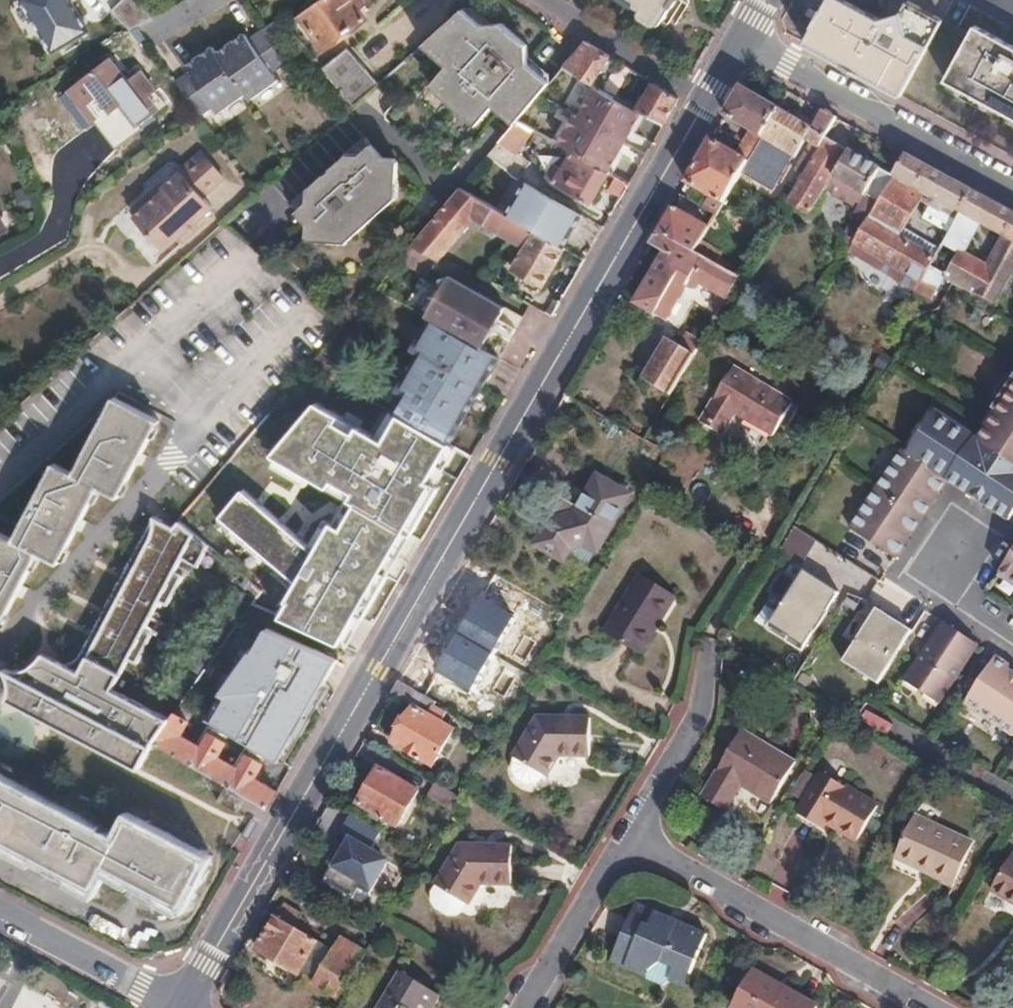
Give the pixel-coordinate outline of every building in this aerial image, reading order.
[(54,50),(88,30),(71,0),(24,0),(54,50)] [(136,0),(127,0),(113,9),(132,29),(153,16),(136,0)] [(298,13),(317,0),(290,0),(298,13)] [(298,13),(297,14),(321,48),(338,37),(363,18),(355,7),(361,3),(359,0),(317,0),(298,13)] [(624,3),(658,24),(672,0),(619,0),(624,3)] [(805,44),(900,96),(912,74),(942,19),(908,0),(900,13),(880,19),(846,0),(830,0),(805,44)] [(461,7),(420,44),(444,65),(427,85),(474,124),(492,105),(501,111),(536,71),(527,62),(520,48),(494,26),(481,24),(461,7)] [(943,80),(1012,118),(1012,47),(973,26),(943,80)] [(171,83),(181,97),(226,64),(264,38),(259,31),(246,41),(241,34),(213,54),(209,48),(182,68),(185,73),(171,83)] [(338,37),(321,48),(311,57),(348,108),(373,85),(338,37)] [(226,64),(181,97),(191,110),(195,116),(208,106),(213,112),(215,113),(241,94),(245,100),(249,98),(274,81),(268,74),(282,64),(264,38),(226,64)] [(606,57),(582,40),(575,49),(562,65),(590,82),(606,57)] [(108,56),(71,84),(84,101),(79,106),(92,123),(122,99),(141,122),(165,103),(139,69),(126,80),(108,56)] [(625,68),(622,73),(631,77),(634,73),(625,68)] [(501,111),(513,123),(515,120),(548,81),(536,71),(501,111)] [(84,101),(71,84),(66,89),(79,106),(84,101)] [(577,118),(621,143),(638,113),(642,115),(644,112),(636,108),(609,93),(594,84),(577,118)] [(636,108),(644,112),(662,123),(675,99),(650,84),(636,108)] [(748,129),(761,137),(777,109),(740,88),(724,115),(748,129)] [(777,109),(761,137),(795,158),(805,140),(809,142),(818,147),(824,137),(835,117),(823,110),(812,129),(777,109)] [(573,116),(556,144),(561,147),(570,152),(605,172),(621,143),(577,118),(573,116)] [(515,120),(513,123),(498,140),(514,151),(532,130),(515,120)] [(754,149),(761,137),(748,129),(741,142),(754,149)] [(360,135),(285,202),(303,221),(302,234),(308,240),(341,240),(390,197),(393,160),(387,155),(378,155),(360,135)] [(824,137),(818,147),(793,188),(787,199),(810,213),(833,176),(848,150),(824,137)] [(754,149),(741,142),(735,153),(710,139),(686,183),(709,197),(722,204),(754,149)] [(818,147),(809,142),(784,183),(793,188),(818,147)] [(495,145),(486,156),(505,171),(513,158),(495,145)] [(848,150),(833,176),(865,194),(856,210),(857,211),(868,217),(893,173),(848,150)] [(182,175),(203,156),(198,151),(178,170),(180,173),(182,175)] [(605,172),(570,152),(560,168),(554,164),(545,178),(588,204),(606,173),(605,172)] [(893,173),(868,217),(855,239),(851,248),(870,261),(880,267),(931,298),(938,287),(923,278),(931,266),(940,247),(904,226),(920,197),(957,217),(960,212),(971,191),(953,181),(904,154),(893,173)] [(158,200),(136,219),(163,250),(210,208),(201,197),(222,178),(203,156),(182,175),(180,173),(162,189),(168,197),(162,203),(158,200)] [(608,190),(621,197),(629,182),(616,175),(608,190)] [(130,213),(136,219),(158,200),(162,203),(168,197),(162,189),(159,187),(130,213)] [(503,215),(517,223),(562,248),(578,221),(520,187),(503,215)] [(410,244),(434,261),(470,217),(508,239),(517,223),(503,215),(497,211),(458,188),(410,244)] [(960,212),(975,221),(1003,235),(987,266),(959,252),(945,274),(996,302),(1012,271),(1012,214),(971,191),(960,212)] [(722,204),(709,197),(704,205),(717,213),(722,204)] [(739,279),(728,298),(719,312),(707,333),(732,348),(757,305),(782,264),(813,214),(810,213),(787,199),(763,239),(739,279)] [(657,232),(694,254),(701,242),(708,229),(671,207),(657,232)] [(868,217),(857,211),(844,232),(855,239),(868,217)] [(960,212),(957,217),(942,243),(959,252),(975,221),(960,212)] [(517,223),(508,239),(525,249),(513,270),(519,273),(518,278),(519,283),(529,289),(533,289),(536,284),(540,286),(562,248),(517,223)] [(722,269),(739,279),(763,239),(746,229),(726,263),(722,269)] [(657,232),(649,245),(665,254),(636,302),(666,320),(686,286),(692,287),(698,281),(720,294),(728,298),(739,279),(722,269),(694,254),(657,232)] [(694,254),(722,269),(726,263),(721,260),(720,253),(701,242),(694,254)] [(410,244),(397,259),(422,275),(434,261),(410,244)] [(923,278),(938,287),(945,274),(931,266),(923,278)] [(428,320),(478,348),(502,307),(450,278),(437,276),(438,291),(437,292),(422,316),(428,320)] [(414,285),(402,305),(422,316),(437,292),(431,288),(414,285)] [(728,298),(720,294),(712,307),(719,312),(728,298)] [(404,420),(449,446),(499,360),(478,348),(428,320),(416,342),(420,345),(420,349),(400,382),(406,385),(404,389),(401,394),(391,412),(399,417),(404,420)] [(642,379),(669,396),(704,338),(686,328),(678,342),(668,336),(642,379)] [(732,364),(698,422),(719,434),(733,411),(770,434),(790,399),(732,364)] [(1012,463),(1012,378),(992,410),(997,414),(979,440),(1012,463)] [(37,552),(57,562),(97,486),(117,496),(157,419),(113,397),(111,403),(74,472),(54,462),(14,539),(0,532),(0,623),(37,552)] [(316,402),(269,455),(345,499),(316,552),(243,490),(222,516),(297,582),(280,617),(339,644),(449,446),(399,417),(385,440),(316,402)] [(946,479),(986,506),(1006,520),(1012,510),(1012,463),(979,440),(935,411),(906,454),(946,479)] [(901,451),(877,490),(921,519),(946,479),(906,454),(901,451)] [(561,560),(566,551),(569,547),(584,543),(594,549),(626,493),(593,474),(571,510),(549,517),(533,544),(561,560)] [(921,519),(877,490),(850,530),(895,560),(921,519)] [(164,517),(75,671),(123,698),(214,546),(164,517)] [(797,528),(785,547),(807,561),(819,542),(797,528)] [(569,547),(566,551),(586,563),(594,549),(584,543),(569,547)] [(996,575),(1012,587),(1012,549),(996,575)] [(807,569),(773,619),(810,644),(844,594),(807,569)] [(636,574),(602,631),(632,649),(650,619),(655,622),(671,595),(636,574)] [(510,625),(475,605),(436,671),(471,691),(510,625)] [(874,688),(908,632),(866,607),(832,662),(874,688)] [(976,644),(941,621),(901,680),(935,703),(976,644)] [(281,756),(331,662),(274,637),(258,664),(247,658),(225,699),(236,705),(225,726),(281,756)] [(993,656),(961,702),(1009,735),(1012,730),(1012,670),(993,656)] [(6,698),(139,768),(151,742),(165,720),(123,698),(75,671),(47,658),(39,665),(31,670),(23,672),(7,672),(11,679),(11,688),(6,698)] [(396,680),(390,692),(411,704),(417,693),(396,680)] [(412,708),(393,741),(431,764),(450,730),(437,722),(441,714),(431,708),(427,716),(412,708)] [(224,785),(245,797),(255,803),(266,809),(276,791),(254,778),(261,765),(246,756),(239,769),(216,756),(223,743),(208,735),(201,747),(179,735),(187,722),(170,712),(165,720),(151,742),(186,764),(224,785)] [(509,759),(508,768),(509,772),(514,778),(517,781),(522,783),(527,783),(533,781),(538,780),(541,777),(555,754),(587,753),(584,718),(535,719),(509,759)] [(743,726),(702,794),(727,809),(742,783),(772,800),(796,758),(743,726)] [(430,779),(438,784),(455,793),(458,795),(469,776),(442,761),(430,779)] [(377,767),(356,802),(395,825),(416,791),(377,767)] [(825,770),(798,810),(821,826),(826,820),(858,841),(881,806),(825,770)] [(31,853),(92,885),(103,864),(181,905),(205,858),(125,816),(113,837),(30,794),(0,778),(0,836),(31,853)] [(455,793),(438,784),(431,795),(448,806),(455,793)] [(915,816),(896,857),(923,870),(926,867),(954,880),(972,842),(915,816)] [(327,880),(371,902),(394,856),(350,834),(327,880)] [(434,882),(433,890),(433,894),(435,900),(440,905),(446,908),(450,909),(454,909),(458,907),(463,903),(479,879),(510,878),(510,843),(458,844),(434,882)] [(989,888),(1012,902),(1012,854),(1011,853),(989,888)] [(646,921),(651,910),(633,901),(628,913),(646,921)] [(254,950),(266,957),(295,974),(315,940),(292,927),(297,919),(299,914),(281,904),(254,950)] [(666,962),(678,968),(690,973),(707,935),(651,910),(646,921),(628,913),(616,938),(635,947),(629,958),(651,969),(666,962)] [(292,927),(315,940),(320,932),(297,919),(292,927)] [(333,950),(357,965),(364,953),(337,937),(331,949),(333,950)] [(607,956),(649,975),(651,969),(629,958),(635,947),(616,938),(609,953),(607,956)] [(312,984),(337,999),(357,965),(333,950),(312,984)] [(295,974),(266,957),(259,967),(288,985),(295,974)] [(651,969),(649,975),(650,981),(668,988),(672,980),(678,968),(666,962),(651,969)] [(678,968),(672,980),(685,985),(690,973),(678,968)] [(752,969),(747,977),(778,994),(782,986),(752,969)] [(431,990),(399,971),(378,1007),(420,1007),(431,990)] [(747,977),(730,1006),(733,1007),(817,1007),(818,1007),(782,986),(778,994),(747,977)] [(437,994),(431,990),(420,1007),(429,1007),(437,994)] [(29,994),(23,1007),(62,1007),(29,994)]
